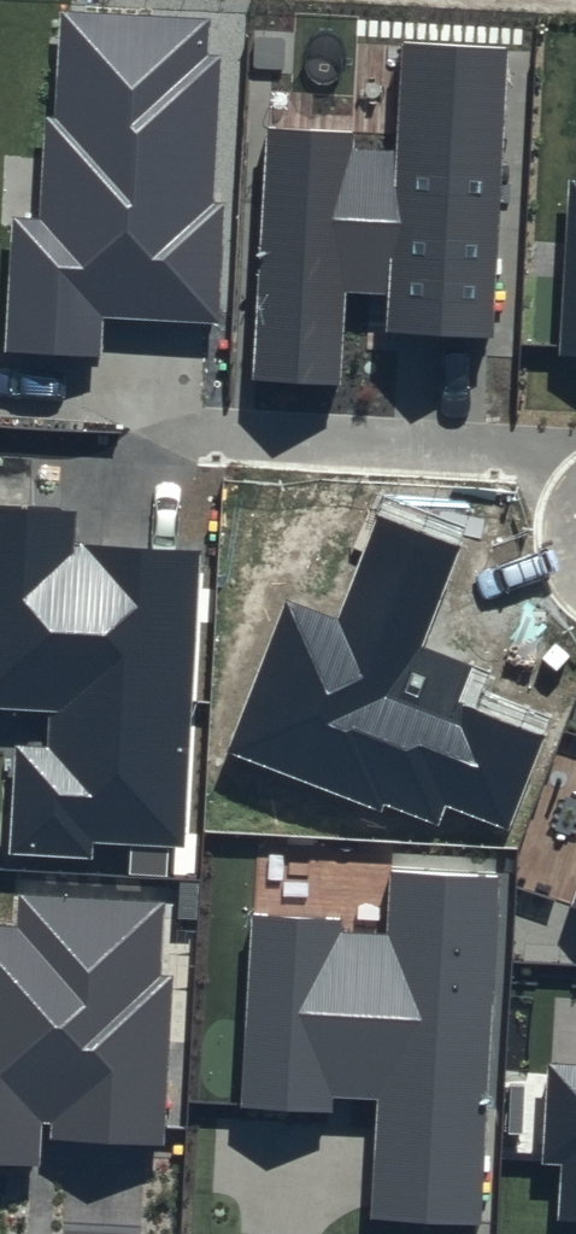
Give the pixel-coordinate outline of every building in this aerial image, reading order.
[(209,19),(60,11),(55,119),(47,119),(42,218),(14,217),(7,350),(99,354),(101,317),(217,323),(224,204),(214,203),(221,56),(207,55),(209,19)] [(508,47),(403,42),(397,153),(355,150),(356,132),(267,128),(254,379),(338,384),(343,291),(388,294),(386,332),(493,337),(508,47)] [(567,180),(558,356),(575,357),(575,180),(567,180)] [(0,506),(0,710),(48,713),(46,745),(14,743),(8,853),(92,858),(93,841),(183,846),(200,551),(74,544),(77,511),(0,506)] [(462,547),(377,515),(337,618),(287,599),(228,752),(380,810),(382,804),(438,825),(446,805),(509,830),(545,737),(460,704),(476,663),(425,644),(462,547)] [(498,873),(388,867),(384,934),(343,932),(344,919),(252,914),(242,1106),(332,1111),(332,1096),(379,1098),(373,1217),(480,1223),(498,873)] [(20,895),(19,927),(0,926),(0,1162),(38,1164),(40,1124),(52,1125),(51,1139),(165,1145),(173,977),(160,976),(164,902),(20,895)] [(550,1063),(544,1160),(564,1161),(561,1217),(575,1218),(575,1065),(550,1063)]
